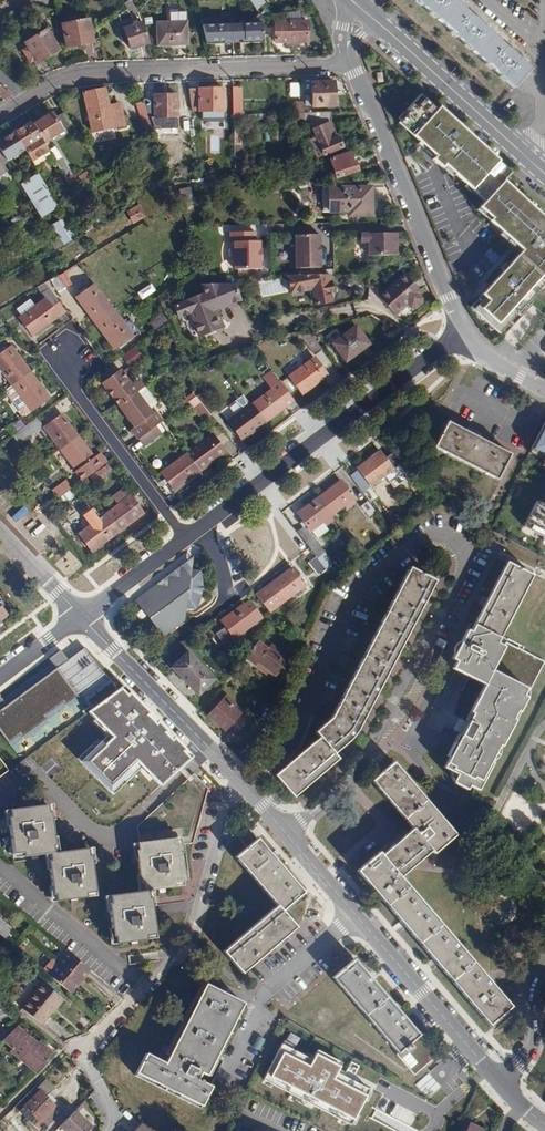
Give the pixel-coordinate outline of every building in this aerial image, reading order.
[(513,88),(530,69),(514,55),(479,23),(454,0),(416,0),(513,88)] [(132,17),(138,12),(131,3),(124,7),(127,11),(132,17)] [(127,11),(118,16),(121,21),(132,17),(127,11)] [(61,25),(66,48),(93,43),(88,19),(61,25)] [(241,43),(263,43),(262,25),(222,26),(222,20),(207,20),(206,26),(201,26),(206,45),(223,44),(223,41),(241,41),(241,43)] [(187,45),(186,22),(157,23),(157,46),(187,45)] [(307,43),(306,22),(274,22),(275,44),(307,43)] [(130,50),(149,44),(142,23),(118,31),(121,42),(124,41),(126,46),(129,46),(130,50)] [(37,64),(59,50),(47,30),(24,44),(28,49),(23,53),(30,63),(35,60),(37,64)] [(334,107),(334,82),(311,83),(312,107),(334,107)] [(241,87),(233,87),(234,115),(242,115),(241,87)] [(124,125),(121,108),(110,110),(109,106),(105,89),(83,93),(92,132),(124,125)] [(223,89),(189,89),(192,112),(223,112),(223,89)] [(154,101),(143,101),(143,102),(149,118),(161,117),(170,117),(177,117),(177,95),(154,95),(154,101)] [(420,96),(406,111),(408,113),(398,124),(424,148),(435,158),(432,161),(441,169),(444,166),(463,184),(485,203),(480,209),(492,220),(490,223),(522,252),(482,296),(484,299),(473,311),(500,336),(544,284),(544,220),(541,217),(544,214),(530,202),(528,205),(503,182),(511,174),(439,109),(437,111),(420,96)] [(149,118),(143,102),(137,105),(142,122),(149,119),(149,118)] [(294,113),(303,113),(303,102),(294,103),(294,113)] [(330,123),(330,113),(303,113),(294,113),(295,124),(311,124),(312,130),(316,138),(323,155),(324,156),(342,148),(338,138),(336,139),(329,124),(330,123)] [(52,114),(33,125),(44,142),(50,138),(62,131),(52,114)] [(242,115),(234,115),(234,145),(243,145),(242,120),(242,115)] [(31,122),(13,133),(24,150),(36,168),(47,161),(43,154),(49,150),(44,142),(33,125),(31,122)] [(4,160),(5,161),(24,150),(13,133),(3,139),(0,135),(0,154),(4,160)] [(350,164),(347,154),(330,160),(336,179),(358,172),(354,162),(353,163),(350,164)] [(61,157),(55,161),(66,180),(73,176),(61,157)] [(246,180),(246,169),(236,169),(237,180),(246,180)] [(84,188),(93,182),(87,172),(78,177),(84,188)] [(19,183),(35,219),(55,210),(39,174),(19,183)] [(78,181),(74,175),(73,176),(66,180),(70,186),(78,181)] [(371,217),(371,187),(322,188),(322,213),(347,213),(348,217),(371,217)] [(145,217),(140,205),(131,210),(127,212),(134,224),(145,217)] [(77,218),(85,233),(94,228),(85,213),(77,218)] [(58,234),(66,229),(59,216),(51,221),(58,234)] [(68,243),(76,239),(72,232),(64,236),(68,243)] [(235,269),(260,269),(259,260),(261,260),(261,249),(259,249),(259,242),(255,242),(255,232),(230,232),(230,242),(235,242),(235,269)] [(368,256),(375,256),(395,256),(395,233),(361,234),(361,242),(368,242),(368,256)] [(320,268),(320,235),(295,235),(295,268),(320,268)] [(50,275),(46,268),(37,274),(41,280),(50,275)] [(72,285),(65,272),(51,280),(58,292),(72,285)] [(332,290),(329,275),(309,275),(287,276),(290,294),(312,290),(315,305),(332,303),(330,291),(332,290)] [(391,313),(395,315),(407,304),(412,310),(415,310),(422,304),(422,299),(418,294),(420,292),(404,275),(395,282),(396,285),(392,289),(390,288),(382,295),(378,297),(380,299),(391,313)] [(285,293),(283,279),(259,282),(261,296),(285,293)] [(33,336),(65,312),(45,283),(37,288),(45,299),(20,318),(33,336)] [(95,323),(113,310),(94,284),(76,298),(95,323)] [(200,285),(204,293),(173,306),(178,318),(189,313),(199,336),(222,327),(212,303),(236,293),(232,284),(200,285)] [(131,336),(113,310),(95,323),(113,349),(131,336)] [(155,331),(168,321),(162,313),(148,323),(155,331)] [(346,362),(369,345),(356,326),(332,344),(346,362)] [(322,350),(309,332),(299,335),(314,355),(322,350)] [(29,372),(11,347),(0,355),(0,370),(12,385),(29,372)] [(126,365),(136,358),(131,351),(121,359),(126,365)] [(289,377),(299,390),(303,395),(327,376),(314,358),(289,377)] [(103,384),(118,406),(136,393),(142,388),(136,380),(130,385),(120,371),(103,384)] [(48,397),(29,372),(12,385),(11,385),(16,392),(10,397),(22,414),(25,415),(30,411),(48,397)] [(264,423),(294,401),(280,384),(272,390),(251,406),(264,423)] [(135,428),(141,437),(161,422),(151,408),(157,404),(144,387),(136,393),(118,406),(135,428)] [(195,397),(209,414),(213,410),(200,393),(195,397)] [(202,421),(209,414),(195,397),(195,396),(188,402),(193,408),(202,421)] [(242,439),(264,423),(251,406),(229,422),(242,439)] [(60,450),(78,436),(62,414),(43,428),(60,450)] [(37,420),(36,418),(13,436),(14,437),(37,420)] [(41,426),(37,420),(14,437),(18,443),(41,426)] [(478,438),(447,421),(434,446),(496,479),(509,453),(478,438)] [(141,437),(137,439),(143,446),(166,429),(161,422),(141,437)] [(530,452),(544,460),(544,422),(530,452)] [(186,454),(199,472),(225,453),(220,446),(215,440),(212,435),(186,454)] [(94,458),(78,436),(60,450),(83,480),(100,468),(94,458)] [(359,469),(350,475),(364,494),(372,487),(371,485),(392,469),(384,458),(379,451),(358,467),(359,469)] [(174,490),(199,472),(186,454),(161,472),(165,479),(169,484),(174,490)] [(52,491),(58,499),(59,498),(72,489),(66,481),(52,491)] [(340,481),(320,496),(333,514),(353,498),(348,492),(345,486),(340,481)] [(303,525),(296,531),(309,547),(316,556),(317,557),(324,552),(309,531),(312,530),(317,537),(328,529),(326,526),(323,521),(333,514),(320,496),(297,513),(302,519),(305,523),(303,525)] [(104,515),(117,533),(143,514),(129,497),(104,515)] [(370,517),(377,511),(369,500),(361,506),(370,517)] [(537,500),(524,524),(544,536),(544,504),(537,500)] [(92,552),(117,533),(104,515),(79,534),(92,552)] [(318,574),(326,569),(317,557),(316,556),(309,562),(318,574)] [(166,583),(160,582),(146,592),(151,600),(145,604),(151,612),(155,609),(160,616),(156,619),(162,626),(168,622),(173,629),(187,618),(188,605),(198,606),(204,596),(200,595),(202,588),(202,582),(206,582),(205,575),(202,568),(194,568),(194,561),(166,583)] [(465,788),(468,784),(477,789),(526,697),(523,695),(527,687),(530,689),(544,661),(528,652),(506,641),(503,646),(496,642),(500,635),(531,575),(506,562),(491,592),(470,631),(465,628),(456,647),(450,657),(455,660),(471,669),(467,677),(483,685),(469,712),(471,713),(467,722),(465,724),(459,721),(457,725),(455,729),(460,733),(459,736),(455,744),(453,742),(446,755),(448,757),(443,766),(450,770),(456,774),(452,781),(455,784),(465,788)] [(256,594),(268,611),(304,584),(300,578),(296,573),(292,567),(256,594)] [(434,581),(409,567),(332,715),(315,731),(319,736),(275,774),(294,796),(309,782),(337,758),(333,753),(350,738),(357,729),(373,698),(401,644),(425,598),(434,581)] [(227,643),(257,622),(255,619),(261,615),(252,602),(245,607),(243,604),(221,620),(225,626),(218,631),(227,643)] [(298,653),(304,638),(294,634),(288,648),(298,653)] [(46,657),(53,668),(0,701),(0,735),(6,744),(106,682),(78,636),(46,657)] [(257,640),(244,657),(255,666),(257,662),(267,670),(276,677),(287,663),(280,657),(282,653),(271,645),(268,649),(257,640)] [(213,678),(188,652),(172,667),(197,694),(213,678)] [(462,674),(454,669),(444,688),(452,692),(462,674)] [(152,714),(123,685),(88,711),(109,734),(78,761),(110,792),(138,765),(160,785),(178,770),(182,766),(192,756),(188,752),(152,714)] [(225,730),(240,713),(234,708),(236,706),(225,696),(208,714),(225,730)] [(411,781),(393,762),(372,780),(413,828),(398,840),(381,855),(379,852),(358,870),(404,924),(454,983),(489,1024),(510,1006),(488,979),(400,876),(415,864),(432,850),(434,852),(455,834),(411,781)] [(186,770),(182,766),(178,770),(182,774),(187,780),(191,776),(186,770)] [(176,844),(178,844),(192,843),(207,788),(193,774),(191,776),(187,780),(137,826),(139,842),(175,837),(176,844)] [(53,854),(53,852),(52,846),(54,846),(50,812),(49,812),(47,805),(9,809),(9,817),(7,817),(12,854),(22,853),(41,851),(42,855),(50,854),(53,854)] [(256,838),(249,829),(239,837),(247,846),(235,856),(276,905),(223,950),(241,972),(279,940),(295,927),(281,910),(302,892),(274,858),(257,838),(256,838)] [(183,881),(178,844),(176,844),(175,837),(139,842),(137,842),(138,849),(136,850),(137,862),(139,884),(142,884),(142,890),(148,889),(155,889),(155,884),(174,882),(183,881)] [(77,849),(53,852),(53,854),(50,854),(50,861),(48,861),(52,895),(55,895),(55,901),(67,900),(67,896),(86,893),(95,892),(91,856),(88,856),(87,848),(77,849)] [(148,889),(142,890),(109,895),(110,902),(108,902),(112,936),(115,936),(115,943),(127,942),(127,937),(146,935),(155,934),(151,897),(148,897),(148,889)] [(5,939),(12,930),(0,920),(0,935),(5,939)] [(49,976),(70,994),(89,970),(68,953),(60,962),(49,976)] [(375,983),(354,958),(332,977),(397,1052),(396,1054),(414,1074),(437,1055),(409,1022),(375,983)] [(20,1009),(41,1024),(62,996),(42,981),(20,1009)] [(242,1003),(205,983),(164,1062),(146,1052),(136,1072),(201,1105),(211,1086),(197,1079),(201,1072),(206,1074),(215,1056),(242,1003)] [(16,1027),(4,1040),(13,1047),(10,1050),(36,1072),(51,1055),(37,1044),(16,1027)] [(355,1127),(373,1091),(336,1073),(341,1062),(313,1049),(309,1058),(280,1044),(261,1081),(355,1127)] [(428,1099),(441,1087),(428,1072),(414,1084),(428,1099)] [(53,1086),(45,1078),(16,1110),(39,1130),(40,1130),(59,1110),(44,1096),(53,1086)] [(91,1128),(74,1112),(59,1128),(62,1130),(89,1130),(91,1128)]
